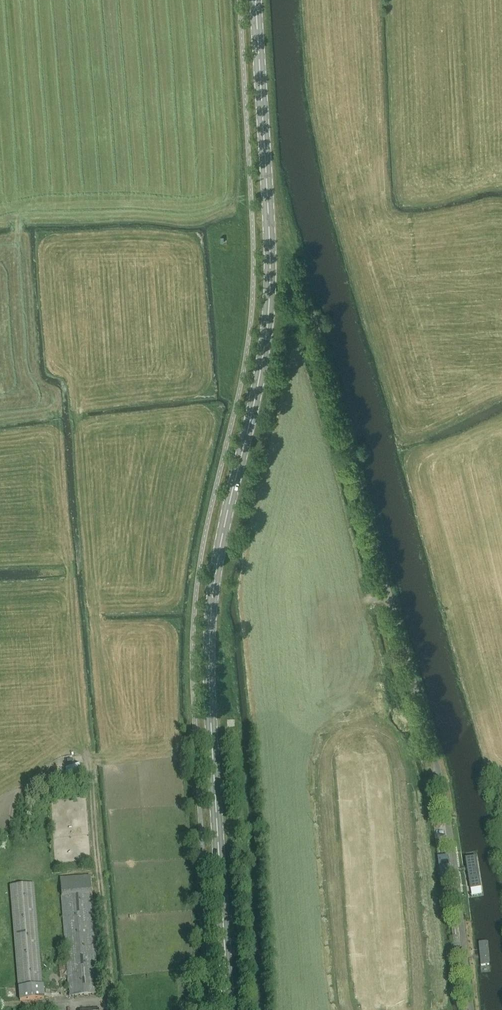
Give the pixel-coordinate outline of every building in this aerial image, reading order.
[(85,776),(84,765),(68,766),(69,776),(85,776)] [(484,895),(477,855),(465,857),(471,897),(484,895)] [(100,994),(91,875),(60,878),(69,996),(100,994)] [(44,998),(35,883),(10,885),(19,1000),(44,998)] [(492,970),(488,938),(475,940),(479,972),(492,970)]
